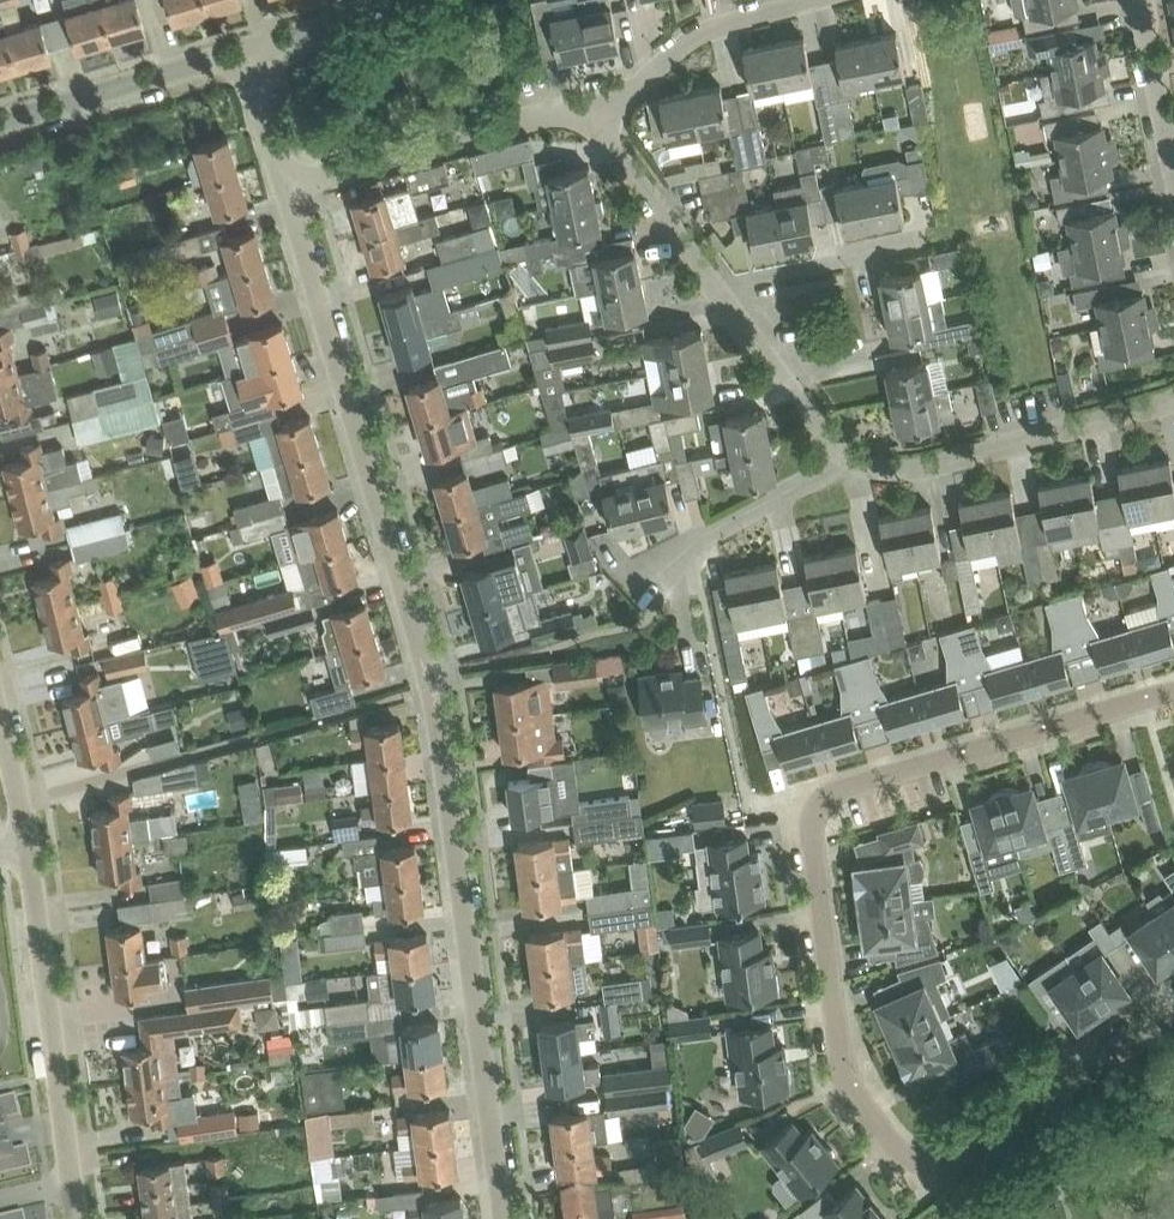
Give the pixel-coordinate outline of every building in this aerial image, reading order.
[(19,66),(53,56),(42,20),(20,26),(12,2),(19,0),(0,0),(0,3),(4,15),(19,66)] [(68,12),(72,25),(79,48),(113,38),(102,0),(83,0),(85,7),(68,12)] [(113,38),(147,28),(141,5),(139,0),(102,0),(113,38)] [(209,10),(207,0),(170,0),(175,20),(209,10)] [(209,10),(242,0),(207,0),(209,10)] [(535,14),(550,11),(548,0),(532,0),(535,14)] [(582,9),(591,50),(621,44),(611,0),(580,0),(582,9)] [(1031,12),(1024,13),(1027,29),(1058,23),(1055,8),(1078,4),(1078,0),(1028,0),(1031,12)] [(560,57),(591,50),(582,9),(552,15),(560,57)] [(19,66),(4,15),(0,16),(0,72),(19,66)] [(989,29),(991,38),(1019,33),(1017,23),(989,29)] [(1049,47),(1054,70),(1107,60),(1105,49),(1098,50),(1095,36),(1078,39),(1075,25),(1027,34),(1030,51),(1049,47)] [(867,38),(875,77),(906,71),(897,32),(867,38)] [(1022,43),(1019,33),(991,38),(994,49),(1022,43)] [(775,42),(783,83),(814,76),(805,36),(775,42)] [(845,84),(875,77),(867,38),(837,44),(845,84)] [(753,89),(783,83),(775,42),(744,49),(753,89)] [(470,56),(473,70),(487,67),(484,53),(470,56)] [(1109,71),(1107,60),(1054,70),(1042,73),(1047,97),(1040,98),(1043,114),(1067,109),(1090,104),(1088,90),(1105,87),(1102,72),(1109,71)] [(906,85),(913,122),(914,122),(917,122),(929,119),(921,82),(906,85)] [(691,91),(700,131),(730,125),(722,84),(691,91)] [(669,137),(700,131),(691,91),(661,97),(669,137)] [(834,100),(842,138),(858,134),(850,97),(834,100)] [(827,141),(842,138),(834,100),(819,103),(827,141)] [(1018,101),(1005,103),(1009,122),(1022,120),(1018,101)] [(1057,133),(1062,157),(1115,146),(1113,135),(1105,137),(1102,123),(1079,127),(1076,113),(1044,119),(1047,135),(1057,133)] [(913,122),(899,125),(921,140),(917,122),(914,122),(913,122)] [(746,127),(754,166),(770,163),(762,124),(746,127)] [(720,155),(705,159),(708,175),(731,171),(743,168),(754,166),(746,127),(730,130),(738,167),(723,170),(720,155)] [(530,135),(471,152),(477,171),(535,154),(530,135)] [(198,145),(208,178),(239,169),(229,136),(198,145)] [(811,145),(814,159),(829,156),(826,142),(811,145)] [(819,186),(814,159),(811,145),(797,148),(805,189),(819,186)] [(867,181),(875,221),(905,215),(901,192),(914,189),(915,191),(930,188),(922,145),(907,148),(911,173),(867,181)] [(1117,157),(1115,146),(1062,157),(1065,172),(1050,175),(1055,199),(1087,193),(1084,179),(1113,173),(1110,159),(1117,157)] [(1015,150),(1018,165),(1053,158),(1050,147),(1031,151),(1030,148),(1015,150)] [(411,183),(413,191),(451,180),(445,159),(407,170),(411,183)] [(700,175),(703,192),(734,186),(731,171),(708,175),(705,159),(706,164),(669,172),(671,182),(700,175)] [(115,168),(120,184),(142,177),(136,161),(115,168)] [(549,174),(555,204),(595,196),(589,165),(549,174)] [(751,207),(743,168),(731,171),(734,186),(703,192),(706,205),(710,204),(714,218),(749,210),(756,250),(786,244),(778,201),(751,207)] [(248,202),(239,169),(208,178),(218,211),(248,202)] [(844,227),(875,221),(867,181),(836,187),(844,227)] [(169,188),(173,204),(189,200),(184,183),(169,188)] [(355,200),(364,233),(420,216),(413,191),(411,183),(355,200)] [(1027,206),(1041,203),(1039,195),(1032,190),(1025,192),(1027,206)] [(778,201),(786,244),(817,237),(808,194),(778,201)] [(561,234),(516,243),(521,257),(544,253),(556,250),(564,248),(608,240),(608,239),(570,247),(567,233),(602,226),(595,196),(555,204),(561,234)] [(1069,217),(1074,243),(1127,232),(1125,221),(1117,222),(1115,208),(1091,213),(1088,199),(1057,205),(1060,219),(1069,217)] [(1050,203),(1035,206),(1038,215),(1052,211),(1050,203)] [(420,216),(364,233),(374,265),(404,256),(400,241),(421,235),(420,232),(437,227),(432,212),(420,216)] [(489,222),(437,238),(443,259),(496,243),(489,222)] [(11,230),(16,248),(31,244),(40,242),(60,236),(42,240),(31,243),(26,226),(11,230)] [(226,238),(235,271),(266,262),(256,229),(226,238)] [(203,248),(198,231),(179,237),(163,241),(168,258),(203,248)] [(1129,243),(1127,232),(1074,243),(1059,245),(1064,271),(1070,269),(1073,284),(1104,278),(1104,277),(1124,273),(1121,259),(1125,258),(1122,244),(1129,243)] [(608,240),(564,248),(567,264),(571,263),(577,293),(582,292),(582,291),(599,288),(600,288),(642,279),(636,249),(607,255),(604,241),(608,240)] [(31,244),(16,248),(19,260),(20,264),(44,258),(43,253),(40,242),(31,244)] [(930,251),(933,267),(968,259),(965,243),(930,251)] [(13,270),(12,262),(9,250),(0,252),(0,273),(13,270)] [(475,252),(430,265),(436,285),(444,283),(480,273),(475,252)] [(275,295),(266,262),(235,271),(221,275),(231,308),(275,295)] [(191,269),(174,273),(178,288),(211,278),(207,264),(191,269)] [(881,276),(888,307),(928,298),(922,268),(881,276)] [(1047,277),(1038,279),(1041,293),(1055,290),(1054,282),(1047,277)] [(602,306),(593,308),(595,320),(648,310),(642,279),(600,288),(599,288),(602,306)] [(405,286),(382,293),(392,326),(451,308),(444,283),(436,285),(415,292),(412,284),(405,286)] [(1082,288),(1074,290),(1077,304),(1098,300),(1103,325),(1156,314),(1154,303),(1146,305),(1144,290),(1108,298),(1105,283),(1082,288)] [(0,314),(22,308),(55,300),(55,299),(64,297),(61,284),(53,285),(52,284),(42,287),(20,293),(6,297),(3,284),(0,285),(0,313),(0,314)] [(511,326),(499,330),(502,342),(527,336),(529,335),(516,289),(501,293),(504,303),(511,326)] [(119,290),(96,296),(101,317),(124,311),(119,290)] [(934,329),(928,298),(888,307),(894,337),(934,329)] [(55,300),(22,308),(25,321),(26,324),(33,323),(59,316),(55,300)] [(451,308),(392,326),(401,359),(424,352),(432,350),(427,334),(464,323),(480,319),(481,317),(478,307),(476,302),(459,307),(459,306),(451,308)] [(150,330),(155,346),(185,337),(185,336),(229,323),(224,306),(213,309),(192,315),(150,328),(150,330)] [(1108,347),(1099,349),(1102,367),(1133,361),(1130,346),(1153,341),(1154,341),(1151,326),(1158,325),(1156,314),(1103,325),(1108,347)] [(947,340),(968,336),(983,333),(980,316),(944,323),(947,340)] [(587,318),(547,325),(549,333),(551,344),(592,336),(589,321),(589,317),(587,318)] [(239,336),(248,368),(293,355),(283,322),(261,329),(250,332),(251,333),(239,336)] [(235,341),(229,323),(185,336),(185,337),(155,346),(151,347),(156,363),(203,349),(203,350),(235,341)] [(18,371),(11,339),(17,337),(13,324),(4,326),(0,327),(0,375),(18,371)] [(679,333),(646,339),(649,355),(660,353),(663,370),(708,361),(702,328),(679,333)] [(150,330),(136,334),(137,336),(141,349),(141,350),(151,347),(155,346),(150,330)] [(986,348),(983,333),(968,336),(971,351),(986,348)] [(94,388),(68,396),(73,418),(99,411),(155,397),(146,366),(141,350),(141,349),(137,336),(114,343),(114,344),(118,356),(121,368),(124,378),(94,386),(94,388)] [(547,345),(531,348),(536,366),(552,363),(554,363),(554,364),(596,355),(592,336),(551,344),(547,345)] [(439,377),(409,386),(419,419),(468,405),(488,398),(484,385),(479,387),(475,374),(512,363),(506,342),(435,364),(439,377)] [(114,344),(92,350),(99,374),(121,368),(118,356),(114,344)] [(47,348),(33,351),(37,366),(38,368),(52,365),(47,348)] [(232,407),(222,410),(227,425),(232,423),(276,411),(272,397),(303,388),(293,355),(248,368),(228,374),(227,374),(222,375),(232,407)] [(888,368),(894,398),(934,390),(928,360),(888,368)] [(663,370),(652,372),(655,391),(656,400),(657,405),(659,405),(690,399),(715,394),(708,361),(663,370)] [(52,365),(38,368),(37,366),(18,371),(0,375),(0,409),(12,406),(15,418),(34,413),(31,401),(58,394),(57,387),(52,365)] [(977,381),(979,387),(983,411),(999,408),(993,378),(977,381)] [(1075,385),(1062,388),(1066,405),(1079,402),(1075,385)] [(949,387),(934,390),(894,398),(900,429),(956,417),(949,387)] [(560,389),(543,392),(555,430),(571,426),(570,424),(568,415),(563,389),(560,389)] [(155,397),(99,411),(104,435),(161,420),(155,397)] [(459,443),(463,457),(494,448),(490,432),(478,437),(468,405),(419,419),(429,452),(459,443)] [(570,415),(568,415),(570,424),(571,426),(573,434),(590,430),(615,425),(612,408),(612,406),(570,413),(570,415)] [(731,435),(714,438),(717,452),(770,442),(764,409),(740,413),(727,416),(731,435)] [(665,417),(670,433),(701,427),(698,410),(665,417)] [(276,411),(232,423),(237,439),(267,430),(276,462),(321,448),(311,415),(280,425),(276,411)] [(674,448),(670,433),(665,417),(661,417),(637,422),(638,429),(651,427),(658,451),(674,448)] [(555,430),(542,434),(547,452),(576,444),(573,434),(571,426),(555,430)] [(584,466),(571,477),(576,495),(604,488),(600,474),(602,474),(599,460),(590,430),(573,434),(576,444),(577,444),(584,465),(584,466)] [(148,434),(146,450),(149,451),(151,459),(161,457),(173,454),(168,437),(165,438),(165,436),(148,434)] [(6,463),(14,495),(47,486),(82,477),(88,475),(83,456),(67,461),(63,444),(43,449),(41,441),(22,446),(25,458),(6,463)] [(770,442),(717,452),(720,467),(734,465),(737,482),(739,482),(776,475),(770,442)] [(494,448),(463,457),(467,471),(470,470),(470,471),(475,469),(476,473),(509,462),(504,445),(494,448)] [(276,462),(262,466),(270,496),(281,492),(282,496),(286,494),(308,488),(331,481),(321,448),(276,462)] [(179,476),(173,454),(161,457),(167,478),(179,476)] [(693,456),(677,460),(681,476),(686,497),(702,493),(697,472),(693,456)] [(1145,463),(1155,511),(1155,512),(1158,527),(1173,524),(1173,475),(1170,457),(1145,463)] [(631,466),(645,521),(676,514),(662,459),(631,466)] [(1125,497),(1111,500),(1124,566),(1125,571),(1138,568),(1132,540),(1135,540),(1133,532),(1130,517),(1155,512),(1155,511),(1145,463),(1119,468),(1124,491),(1125,497)] [(614,529),(645,521),(631,466),(631,467),(635,485),(618,489),(613,471),(600,474),(604,488),(614,529)] [(437,480),(446,512),(514,493),(509,475),(474,485),(470,471),(470,470),(467,471),(437,480)] [(98,473),(88,475),(82,477),(47,486),(14,495),(22,527),(41,522),(44,534),(64,529),(60,516),(55,517),(52,506),(73,501),(70,491),(85,488),(101,484),(98,473)] [(1091,473),(1065,479),(1075,528),(1100,523),(1101,527),(1103,537),(1105,546),(1106,546),(1107,556),(1112,554),(1120,552),(1125,571),(1124,566),(1111,500),(1097,503),(1096,497),(1091,473)] [(1065,479),(1040,484),(1044,507),(1045,508),(1050,533),(1050,534),(1051,538),(1053,548),(1054,548),(1078,542),(1076,533),(1075,528),(1065,479)] [(514,493),(446,512),(456,545),(482,538),(486,551),(535,537),(529,518),(501,527),(498,516),(532,506),(527,489),(514,493)] [(1012,489),(986,495),(996,543),(1022,538),(1017,513),(1012,489)] [(964,499),(960,500),(972,555),(973,554),(975,565),(999,560),(996,543),(986,495),(982,496),(981,491),(963,495),(964,499)] [(235,506),(240,523),(286,510),(281,492),(235,506)] [(906,511),(916,560),(942,554),(932,506),(906,511)] [(68,524),(73,541),(126,527),(126,529),(133,526),(129,509),(122,511),(121,510),(68,524)] [(299,535),(292,537),(298,556),(309,553),(349,541),(339,509),(316,515),(295,522),(299,535)] [(286,510),(240,523),(245,538),(245,539),(291,526),(286,510)] [(571,513),(569,518),(571,526),(582,522),(579,511),(571,513)] [(902,563),(916,560),(906,511),(881,516),(891,565),(893,577),(905,574),(902,563)] [(205,515),(190,519),(194,534),(209,530),(205,515)] [(567,530),(575,558),(594,553),(584,526),(567,530)] [(131,547),(126,529),(126,527),(73,541),(78,561),(131,547)] [(1051,538),(1037,541),(1044,579),(1059,576),(1060,576),(1054,548),(1053,548),(1051,538)] [(309,553),(298,556),(306,582),(307,584),(312,588),(327,583),(333,581),(335,581),(358,574),(349,541),(309,553)] [(1030,582),(1044,579),(1037,541),(1022,544),(1030,582)] [(197,546),(187,557),(191,572),(203,568),(197,546)] [(858,546),(832,551),(842,599),(867,594),(862,569),(858,546)] [(464,573),(474,606),(526,590),(516,550),(485,558),(488,566),(464,573)] [(832,551),(806,556),(811,579),(816,605),(817,610),(818,610),(820,620),(844,616),(841,600),(842,599),(832,551)] [(957,557),(968,611),(983,608),(973,554),(972,555),(957,557)] [(35,579),(43,611),(77,602),(69,571),(74,570),(71,557),(51,562),(54,574),(35,579)] [(953,614),(968,611),(957,557),(942,560),(953,614)] [(778,562),(752,567),(762,615),(765,631),(790,627),(788,616),(787,610),(788,610),(783,585),(778,562)] [(1130,625),(1140,658),(1145,657),(1167,654),(1173,652),(1173,637),(1171,626),(1173,625),(1173,576),(1173,573),(1170,563),(1151,569),(1158,593),(1159,616),(1130,625)] [(734,610),(720,613),(733,680),(747,677),(740,636),(765,631),(762,615),(752,567),(727,572),(734,610)] [(115,575),(100,579),(104,595),(119,591),(115,575)] [(1134,583),(1132,575),(1118,580),(1122,594),(1130,591),(1134,583)] [(1117,580),(1102,585),(1105,593),(1112,597),(1120,595),(1117,580)] [(306,582),(293,586),(299,607),(299,609),(312,606),(338,598),(333,581),(327,583),(312,588),(307,584),(306,582)] [(250,599),(215,609),(222,630),(226,628),(227,628),(236,625),(256,619),(299,607),(293,586),(250,599)] [(474,606),(483,638),(527,626),(526,622),(531,621),(536,638),(578,626),(574,613),(573,608),(542,617),(533,588),(474,606)] [(1063,595),(1081,653),(1097,648),(1104,671),(1102,671),(1102,673),(1116,669),(1135,660),(1140,658),(1130,625),(1101,633),(1088,614),(1081,589),(1063,595)] [(104,595),(108,611),(123,607),(119,591),(104,595)] [(890,634),(892,644),(907,641),(905,631),(906,631),(898,594),(883,597),(890,634)] [(1054,647),(1024,656),(1035,690),(1040,688),(1061,685),(1074,681),(1074,680),(1072,680),(1065,657),(1081,653),(1063,595),(1046,600),(1053,624),(1054,647)] [(876,637),(890,634),(883,597),(868,600),(876,637)] [(85,633),(77,602),(43,611),(51,643),(70,638),(73,650),(93,645),(90,632),(85,633)] [(325,625),(321,631),(327,649),(377,634),(367,602),(344,608),(336,611),(322,615),(325,625)] [(299,609),(266,619),(270,634),(317,620),(312,606),(299,609)] [(574,613),(578,626),(599,621),(596,611),(584,614),(582,609),(574,613)] [(817,610),(803,613),(815,669),(829,665),(826,649),(820,620),(818,610),(817,610)] [(1011,610),(995,615),(999,627),(1004,630),(1016,626),(1011,610)] [(803,613),(788,616),(790,627),(796,655),(799,654),(803,672),(815,669),(803,613)] [(958,626),(976,684),(991,679),(998,702),(996,703),(997,704),(1010,700),(1029,691),(1035,690),(1024,656),(996,665),(983,646),(976,621),(958,626)] [(236,625),(227,628),(228,628),(231,639),(240,636),(236,625)] [(949,679),(919,687),(929,721),(934,719),(956,716),(969,712),(969,711),(966,712),(960,689),(976,684),(958,626),(940,631),(948,655),(949,679)] [(222,630),(190,637),(201,679),(237,669),(226,628),(222,630)] [(136,633),(111,639),(114,653),(140,647),(136,633)] [(377,634),(327,649),(334,674),(341,673),(343,680),(386,667),(377,634)] [(924,640),(909,644),(913,658),(923,656),(926,647),(924,640)] [(904,645),(893,648),(896,660),(908,657),(904,645)] [(149,667),(145,647),(104,657),(109,675),(149,667)] [(853,657),(870,716),(886,711),(893,734),(891,734),(891,736),(904,732),(924,723),(929,721),(919,687),(890,696),(878,678),(870,652),(853,657)] [(596,656),(556,661),(559,683),(599,678),(596,656)] [(843,710),(814,719),(824,753),(829,751),(850,748),(863,744),(863,742),(861,743),(854,720),(870,716),(853,657),(835,663),(842,686),(843,710)] [(702,676),(683,678),(672,680),(671,670),(641,674),(644,698),(642,701),(641,705),(643,709),(646,712),(647,722),(649,721),(650,726),(652,730),(655,733),(660,734),(664,732),(667,729),(668,724),(667,719),(687,717),(688,721),(707,719),(702,676)] [(808,671),(800,673),(805,690),(813,688),(808,671)] [(100,672),(80,677),(84,690),(64,695),(72,726),(132,711),(123,677),(102,682),(100,672)] [(804,690),(800,675),(787,678),(791,694),(804,690)] [(497,684),(502,718),(554,711),(550,677),(497,684)] [(338,686),(312,693),(317,711),(357,701),(351,682),(338,686)] [(786,767),(799,763),(818,754),(824,753),(814,719),(784,728),(773,709),(765,684),(746,689),(764,747),(780,742),(787,765),(785,766),(786,767)] [(153,708),(157,724),(178,719),(174,703),(153,708)] [(247,704),(228,709),(233,728),(252,723),(247,704)] [(132,711),(72,726),(81,758),(100,753),(103,765),(122,760),(119,747),(114,748),(111,738),(146,729),(146,727),(157,724),(153,708),(141,711),(140,708),(132,711)] [(557,737),(554,711),(502,718),(506,752),(534,748),(535,758),(566,753),(564,736),(557,737)] [(368,725),(367,712),(351,716),(352,728),(368,725)] [(371,741),(373,757),(404,753),(400,721),(352,728),(354,743),(371,741)] [(357,790),(377,788),(408,783),(404,753),(373,757),(353,759),(357,790)] [(1094,760),(1109,810),(1136,802),(1123,758),(1110,762),(1105,761),(1100,760),(1095,761),(1094,760)] [(195,759),(134,777),(136,791),(199,782),(195,759)] [(529,763),(531,777),(510,780),(515,816),(559,810),(557,796),(555,774),(553,760),(529,763)] [(1081,771),(1068,775),(1072,787),(1080,816),(1076,818),(1081,836),(1082,837),(1114,827),(1109,810),(1094,760),(1093,761),(1093,762),(1089,764),(1084,767),(1081,771)] [(257,778),(239,781),(245,821),(263,818),(257,778)] [(304,797),(301,779),(266,784),(268,802),(304,797)] [(412,815),(408,783),(377,788),(379,804),(362,806),(364,821),(412,815)] [(1003,787),(1002,788),(1017,837),(1044,829),(1032,785),(1018,789),(1013,788),(1008,787),(1003,788),(1003,787)] [(989,845),(984,847),(989,863),(1021,853),(1017,837),(1002,788),(1000,789),(997,791),(995,792),(993,794),(990,798),(976,802),(989,845)] [(97,843),(132,838),(151,835),(148,815),(129,818),(127,807),(133,806),(131,792),(111,795),(112,807),(93,810),(97,843)] [(572,802),(574,821),(633,813),(630,794),(572,802)] [(1149,827),(1161,824),(1162,823),(1154,795),(1140,799),(1149,827)] [(697,823),(726,819),(723,799),(695,803),(697,823)] [(266,806),(267,848),(277,846),(276,806),(266,806)] [(641,812),(633,813),(574,821),(577,842),(619,836),(618,833),(643,830),(641,812)] [(1076,818),(1062,822),(1071,850),(1075,865),(1088,861),(1084,846),(1082,837),(1081,836),(1076,818)] [(358,820),(335,823),(337,838),(360,835),(358,820)] [(856,903),(856,904),(913,897),(911,879),(923,877),(925,873),(926,866),(924,860),(920,856),(916,857),(914,843),(924,840),(919,820),(880,831),(889,861),(858,865),(861,888),(856,889),(858,903),(856,903)] [(1062,822),(1048,826),(1057,854),(1060,869),(1075,865),(1071,850),(1062,822)] [(187,835),(164,837),(166,853),(189,850),(187,835)] [(518,843),(522,874),(556,870),(556,869),(554,854),(570,852),(568,836),(518,843)] [(700,883),(696,884),(699,904),(717,902),(717,903),(765,897),(759,851),(750,852),(748,836),(710,841),(710,843),(712,857),(697,859),(700,883)] [(136,869),(132,838),(97,843),(102,875),(121,872),(123,885),(143,882),(141,869),(136,869)] [(277,846),(267,848),(266,848),(268,863),(308,858),(306,843),(277,846)] [(379,848),(355,852),(357,866),(361,865),(363,883),(367,882),(420,875),(416,844),(392,847),(379,848)] [(984,845),(970,849),(979,878),(982,889),(995,885),(992,874),(993,874),(989,863),(984,847),(984,845)] [(588,894),(590,911),(655,903),(649,857),(630,860),(633,886),(595,891),(591,865),(556,869),(556,870),(522,874),(526,905),(576,898),(576,896),(588,894)] [(420,875),(367,882),(369,897),(375,897),(377,912),(400,909),(424,906),(420,875)] [(149,881),(152,898),(190,893),(186,876),(149,881)] [(1157,914),(1173,938),(1173,887),(1164,893),(1172,904),(1157,914)] [(253,889),(234,893),(237,909),(257,904),(253,889)] [(195,910),(190,893),(152,898),(154,916),(195,910)] [(916,915),(913,897),(856,904),(856,905),(858,905),(860,919),(865,918),(868,941),(896,938),(899,960),(939,948),(928,912),(916,915)] [(655,908),(655,903),(590,911),(593,930),(639,923),(643,950),(660,948),(658,926),(655,908)] [(674,906),(655,908),(658,926),(671,924),(676,923),(674,906)] [(324,918),(326,932),(365,927),(363,908),(332,912),(333,917),(324,918)] [(1133,930),(1159,968),(1171,960),(1173,960),(1173,938),(1157,914),(1133,930)] [(1092,937),(1068,953),(1104,1005),(1128,989),(1103,953),(1107,950),(1119,942),(1110,930),(1110,929),(1102,917),(1090,926),(1096,934),(1092,937)] [(109,928),(113,961),(146,957),(141,918),(122,920),(123,926),(109,928)] [(676,923),(671,924),(674,945),(713,940),(710,919),(676,923)] [(1110,929),(1110,930),(1119,942),(1130,934),(1122,921),(1110,929)] [(367,942),(365,927),(326,932),(328,947),(367,942)] [(530,933),(534,964),(586,957),(582,927),(565,929),(530,933)] [(760,930),(736,933),(722,934),(729,995),(762,991),(762,994),(780,992),(778,974),(775,974),(772,948),(762,949),(760,930)] [(395,953),(397,968),(432,963),(428,933),(393,937),(393,938),(376,940),(378,955),(395,953)] [(171,936),(173,953),(189,951),(188,934),(171,936)] [(279,959),(277,942),(256,945),(259,962),(279,959)] [(1068,953),(1033,977),(1046,997),(1058,989),(1080,1021),(1104,1005),(1068,953)] [(165,954),(146,957),(113,961),(118,995),(131,993),(132,999),(151,996),(150,986),(169,983),(165,954)] [(590,988),(586,957),(534,964),(538,995),(573,990),(590,988)] [(889,1039),(889,1040),(939,1018),(952,1012),(937,979),(946,974),(941,957),(900,970),(909,989),(880,1002),(890,1024),(886,1026),(891,1038),(889,1039)] [(299,959),(284,961),(286,981),(306,979),(304,964),(299,959)] [(436,994),(432,963),(397,968),(368,972),(371,996),(383,995),(384,1001),(400,998),(401,999),(436,994)] [(186,985),(190,1008),(240,1001),(288,995),(285,972),(186,985)] [(641,976),(604,981),(606,1000),(644,995),(642,979),(641,976)] [(306,980),(309,999),(330,996),(328,977),(306,980)] [(326,1002),(290,1007),(292,1025),(328,1021),(371,1016),(369,996),(326,1002)] [(617,1000),(601,1002),(605,1033),(621,1031),(617,1000)] [(125,1048),(129,1081),(164,1076),(180,1073),(175,1034),(243,1024),(240,1001),(190,1008),(174,1011),(150,1014),(152,1030),(143,1032),(144,1045),(125,1048)] [(710,1012),(670,1017),(672,1038),(713,1033),(710,1012)] [(371,1016),(328,1021),(329,1028),(330,1040),(372,1035),(374,1035),(371,1016)] [(542,1024),(546,1055),(581,1050),(579,1035),(596,1033),(594,1018),(577,1020),(577,1019),(542,1024)] [(948,1038),(939,1018),(889,1040),(890,1040),(891,1040),(897,1052),(901,1050),(911,1072),(953,1053),(956,1058),(961,1055),(969,1072),(1007,1055),(999,1037),(974,1048),(966,1030),(948,1038)] [(391,1058),(408,1056),(443,1051),(439,1021),(404,1025),(404,1026),(387,1028),(391,1058)] [(742,1092),(766,1089),(790,1086),(789,1080),(791,1077),(792,1073),(790,1069),(787,1067),(784,1043),(775,1045),(772,1024),(729,1030),(733,1062),(738,1061),(742,1092)] [(293,1034),(269,1038),(273,1062),(297,1059),(293,1034)] [(608,1092),(667,1085),(674,1084),(668,1038),(651,1040),(655,1064),(605,1071),(608,1092)] [(583,1065),(581,1050),(546,1055),(550,1086),(585,1081),(585,1080),(601,1078),(600,1063),(583,1065)] [(447,1082),(443,1051),(408,1056),(410,1071),(393,1073),(395,1089),(412,1086),(412,1087),(447,1082)] [(191,1064),(192,1072),(206,1070),(204,1062),(191,1064)] [(207,1078),(206,1070),(192,1072),(193,1080),(207,1078)] [(183,1096),(180,1073),(164,1076),(129,1081),(134,1113),(153,1110),(155,1123),(176,1120),(173,1098),(183,1096)] [(670,1104),(667,1085),(608,1092),(611,1113),(670,1104)] [(305,1097),(306,1111),(356,1106),(355,1092),(305,1097)] [(10,1137),(7,1122),(22,1119),(16,1097),(0,1101),(0,1140),(10,1137)] [(374,1105),(356,1106),(306,1111),(303,1111),(305,1123),(307,1123),(311,1155),(335,1153),(332,1125),(358,1122),(375,1120),(374,1105)] [(236,1108),(178,1117),(181,1138),(239,1129),(237,1116),(236,1108)] [(415,1113),(398,1116),(400,1132),(417,1130),(419,1144),(455,1139),(451,1108),(415,1113)] [(553,1114),(557,1145),(593,1140),(591,1125),(607,1123),(605,1108),(589,1110),(589,1109),(553,1114)] [(258,1110),(238,1112),(240,1126),(259,1124),(258,1110)] [(764,1144),(786,1173),(789,1170),(804,1188),(808,1186),(812,1186),(815,1185),(818,1181),(819,1177),(839,1161),(835,1157),(835,1152),(833,1149),(830,1146),(826,1145),(813,1129),(805,1135),(794,1120),(764,1144)] [(700,1139),(708,1158),(748,1141),(741,1122),(700,1139)] [(684,1169),(681,1135),(656,1138),(659,1172),(684,1169)] [(10,1137),(0,1140),(0,1179),(34,1171),(29,1148),(14,1152),(10,1137)] [(459,1170),(455,1139),(419,1144),(421,1159),(404,1161),(406,1177),(423,1174),(423,1175),(459,1170)] [(699,1139),(687,1144),(690,1165),(695,1163),(708,1158),(700,1139),(699,1139)] [(595,1156),(593,1140),(557,1145),(561,1176),(597,1171),(613,1169),(611,1154),(595,1156)] [(208,1157),(209,1171),(227,1171),(226,1156),(208,1157)] [(171,1162),(141,1166),(143,1186),(189,1180),(186,1161),(171,1163),(171,1162)] [(655,1162),(619,1167),(621,1180),(657,1174),(655,1162)] [(341,1178),(314,1180),(317,1199),(343,1196),(341,1178)] [(189,1180),(143,1186),(146,1207),(191,1201),(189,1180)] [(647,1180),(635,1182),(636,1191),(649,1190),(647,1180)] [(212,1184),(215,1213),(232,1211),(229,1182),(212,1184)] [(879,1213),(856,1184),(837,1199),(828,1188),(801,1210),(808,1218),(884,1218),(879,1213)] [(379,1193),(380,1207),(410,1203),(427,1201),(425,1187),(379,1193)] [(1008,1187),(1001,1191),(1009,1206),(1016,1203),(1008,1187)] [(410,1203),(412,1218),(428,1216),(429,1218),(465,1218),(462,1196),(427,1201),(410,1203)] [(589,1198),(565,1202),(567,1218),(613,1218),(610,1196),(589,1198)] [(146,1207),(148,1218),(194,1218),(191,1201),(146,1207)] [(684,1211),(635,1218),(685,1218),(684,1211)]
